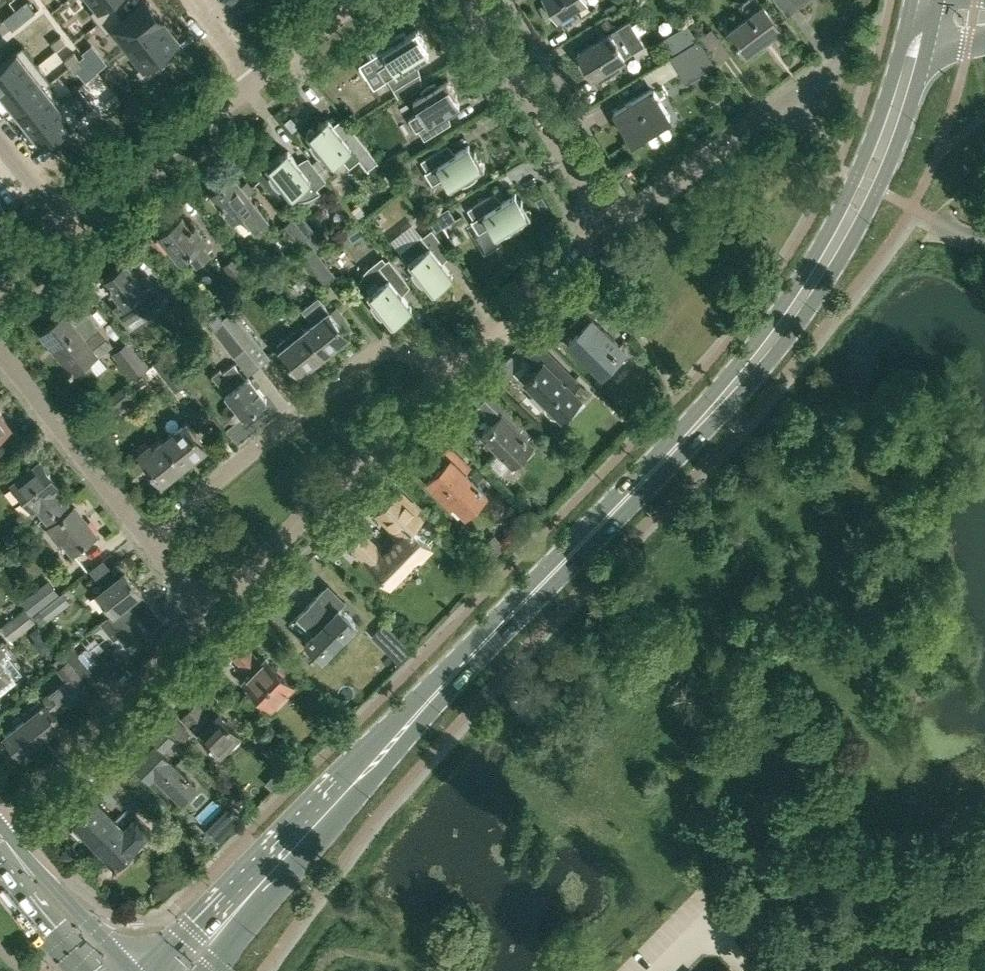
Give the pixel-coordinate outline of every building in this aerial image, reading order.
[(98,4),(91,10),(99,21),(117,7),(112,0),(95,0),(98,4)] [(99,21),(107,32),(115,26),(130,44),(162,18),(148,0),(145,0),(125,16),(117,7),(99,21)] [(558,17),(586,0),(547,0),(558,17)] [(738,5),(747,16),(728,31),(746,54),(781,28),(759,0),(745,0),(738,5)] [(13,29),(35,11),(28,1),(5,19),(13,29)] [(162,18),(130,44),(144,62),(137,68),(145,79),(163,65),(156,55),(178,38),(162,18)] [(644,44),(629,21),(577,53),(591,76),(593,75),(596,81),(619,67),(616,61),(644,44)] [(669,56),(670,57),(698,40),(687,22),(664,37),(674,53),(669,56)] [(392,37),(389,40),(392,44),(382,50),(389,61),(381,66),(389,79),(391,77),(397,87),(416,75),(410,65),(429,53),(424,46),(427,45),(417,29),(407,35),(404,31),(398,33),(392,37)] [(61,34),(52,42),(57,48),(66,41),(61,34)] [(700,38),(698,40),(670,57),(679,71),(709,52),(700,38)] [(0,63),(0,91),(1,92),(38,63),(23,44),(17,49),(0,63)] [(75,51),(65,59),(70,65),(79,58),(75,51)] [(79,58),(70,65),(75,71),(84,64),(79,58)] [(38,63),(1,92),(14,109),(49,82),(51,80),(38,63)] [(423,87),(420,90),(423,94),(413,100),(420,111),(409,118),(416,131),(419,129),(424,139),(447,125),(440,115),(459,103),(455,96),(457,95),(447,79),(438,85),(435,81),(429,83),(423,87)] [(49,82),(14,109),(28,126),(62,99),(49,82)] [(659,98),(667,92),(662,83),(653,88),(652,86),(614,110),(631,139),(670,116),(659,98)] [(114,92),(105,99),(110,106),(119,98),(114,92)] [(62,99),(28,126),(43,145),(73,120),(81,114),(66,96),(62,99)] [(313,141),(309,144),(312,150),(317,155),(320,158),(324,155),(331,164),(341,156),(349,166),(361,157),(369,167),(378,160),(344,117),(334,125),(328,117),(322,122),(321,121),(306,132),(313,141)] [(460,181),(462,185),(468,183),(474,179),(478,176),(475,172),(485,166),(475,150),(473,151),(468,144),(449,156),(443,146),(421,160),(427,170),(425,171),(433,184),(444,177),(451,188),(460,181)] [(280,153),(265,165),(272,173),(268,176),(272,183),(276,188),(279,190),(283,187),(290,196),(291,195),(295,200),(298,200),(302,200),(305,199),(308,198),(312,197),(315,195),(318,194),(321,192),(317,187),(327,179),(311,160),(302,167),(288,150),(281,155),(280,153)] [(255,227),(268,216),(249,192),(254,188),(248,180),(243,184),(235,173),(211,192),(232,218),(242,211),(255,227)] [(490,195),(467,209),(473,218),(474,219),(472,220),(479,232),(473,235),(485,254),(502,243),(497,236),(506,230),(509,234),(515,231),(521,228),(524,224),(521,220),(531,215),(529,211),(521,199),(519,200),(515,193),(502,201),(496,205),(490,195)] [(305,212),(294,221),(307,239),(320,254),(331,245),(305,212)] [(187,267),(195,260),(196,263),(212,250),(204,240),(205,239),(195,226),(191,229),(181,216),(160,233),(180,258),(187,267)] [(281,246),(287,254),(296,248),(295,247),(299,244),(300,245),(307,239),(294,221),(293,221),(291,218),(278,227),(289,240),(281,246)] [(410,242),(400,250),(408,261),(415,269),(411,272),(414,279),(419,284),(422,286),(426,283),(433,292),(448,281),(446,279),(452,274),(438,256),(448,249),(432,228),(423,235),(421,233),(410,242)] [(325,284),(334,276),(336,275),(320,254),(307,239),(300,245),(306,252),(302,255),(325,284)] [(241,288),(253,280),(234,256),(223,265),(241,288)] [(363,283),(363,284),(363,286),(363,287),(364,288),(364,289),(365,290),(367,293),(374,302),(370,305),(373,311),(378,316),(381,318),(385,316),(392,325),(407,313),(405,311),(411,306),(398,288),(407,281),(389,258),(379,266),(367,275),(366,276),(365,277),(365,278),(364,279),(364,280),(363,281),(363,282),(363,283)] [(125,261),(106,276),(117,291),(123,298),(112,306),(124,321),(140,309),(147,318),(167,299),(145,272),(137,276),(125,261)] [(318,296),(301,308),(313,322),(305,328),(324,353),(348,334),(338,321),(344,316),(336,305),(330,311),(329,309),(318,296)] [(66,310),(41,329),(73,370),(74,369),(80,375),(92,365),(88,360),(87,359),(96,352),(97,352),(99,354),(111,344),(74,297),(63,306),(66,310)] [(180,299),(179,299),(169,307),(189,332),(199,323),(180,299)] [(228,303),(216,312),(223,320),(245,347),(257,339),(233,310),(228,303)] [(578,331),(569,340),(602,373),(620,356),(625,350),(615,341),(607,333),(592,317),(590,318),(584,312),(571,324),(578,331)] [(223,320),(212,329),(234,357),(245,347),(223,320)] [(301,324),(276,344),(280,349),(299,373),(324,353),(305,328),(301,324)] [(112,352),(132,378),(147,366),(128,340),(112,352)] [(537,366),(524,379),(561,415),(581,395),(558,372),(563,367),(538,342),(526,355),(537,366)] [(166,354),(166,358),(170,362),(174,363),(178,359),(179,354),(175,350),(170,350),(166,354)] [(163,354),(153,362),(174,390),(184,382),(163,354)] [(219,369),(212,375),(225,393),(243,416),(247,414),(250,415),(255,411),(254,407),(266,399),(248,375),(245,378),(234,363),(222,372),(219,369)] [(94,408),(96,410),(103,418),(130,397),(122,386),(94,408)] [(511,465),(532,444),(519,431),(524,426),(490,392),(477,405),(493,422),(480,434),(511,465)] [(0,411),(0,432),(10,424),(0,411)] [(186,420),(163,438),(184,464),(206,446),(186,420)] [(163,438),(153,446),(150,443),(139,452),(162,481),(184,464),(163,438)] [(451,503),(453,500),(466,513),(486,492),(465,471),(469,467),(443,442),(434,451),(446,463),(428,480),(451,503)] [(37,508),(44,517),(66,500),(58,491),(61,489),(40,462),(12,483),(34,510),(37,508)] [(359,530),(348,542),(389,583),(418,553),(421,556),(430,547),(410,528),(422,517),(415,510),(417,508),(399,490),(375,515),(400,539),(384,554),(359,530)] [(72,508),(66,500),(44,517),(51,525),(48,528),(59,542),(62,540),(73,553),(97,534),(75,506),(72,508)] [(318,549),(328,559),(338,550),(328,540),(318,549)] [(112,611),(113,613),(140,591),(142,590),(125,569),(97,592),(112,611)] [(25,606),(26,606),(32,614),(60,592),(49,579),(21,600),(25,606)] [(299,614),(290,623),(303,636),(308,631),(310,634),(305,640),(323,657),(356,623),(338,605),(339,603),(323,588),(298,613),(299,614)] [(33,614),(41,625),(70,601),(62,591),(33,614)] [(105,617),(101,621),(115,638),(119,635),(127,645),(144,632),(147,636),(164,619),(163,618),(161,620),(147,602),(149,600),(148,599),(147,600),(140,591),(113,613),(112,611),(105,617)] [(1,625),(2,625),(12,638),(36,620),(32,615),(32,614),(26,606),(25,606),(1,625)] [(250,673),(244,679),(272,707),(293,685),(265,657),(261,661),(243,642),(231,654),(250,673)] [(0,647),(0,681),(11,672),(16,678),(23,673),(11,659),(2,645),(0,647)] [(72,645),(62,653),(67,660),(72,665),(81,658),(90,650),(86,645),(78,652),(72,645)] [(104,668),(90,650),(81,658),(95,676),(104,668)] [(86,683),(95,676),(81,658),(72,665),(86,683)] [(75,692),(85,684),(86,683),(72,665),(67,660),(56,668),(57,669),(48,676),(52,680),(48,683),(57,695),(60,692),(65,698),(74,691),(75,692)] [(545,684),(558,696),(566,686),(554,675),(545,684)] [(61,720),(54,711),(60,707),(49,693),(23,714),(26,718),(5,735),(20,753),(21,752),(24,756),(34,749),(31,745),(61,720)] [(218,712),(213,717),(197,701),(180,718),(196,733),(199,730),(221,752),(240,733),(218,712)] [(165,724),(163,726),(176,738),(181,743),(182,742),(192,732),(174,715),(165,724)] [(153,734),(150,737),(156,743),(164,751),(167,748),(176,739),(176,738),(163,726),(162,725),(153,734)] [(156,743),(136,763),(149,776),(176,803),(182,797),(196,783),(164,751),(156,743)] [(122,807),(124,809),(130,803),(137,796),(112,772),(103,781),(126,804),(122,807)] [(116,804),(123,811),(124,809),(122,807),(126,804),(103,781),(94,790),(111,808),(116,804)] [(85,832),(93,840),(116,818),(97,799),(74,821),(77,824),(74,827),(82,835),(85,832)] [(148,832),(124,809),(123,811),(116,818),(93,840),(116,864),(139,841),(148,832)]
